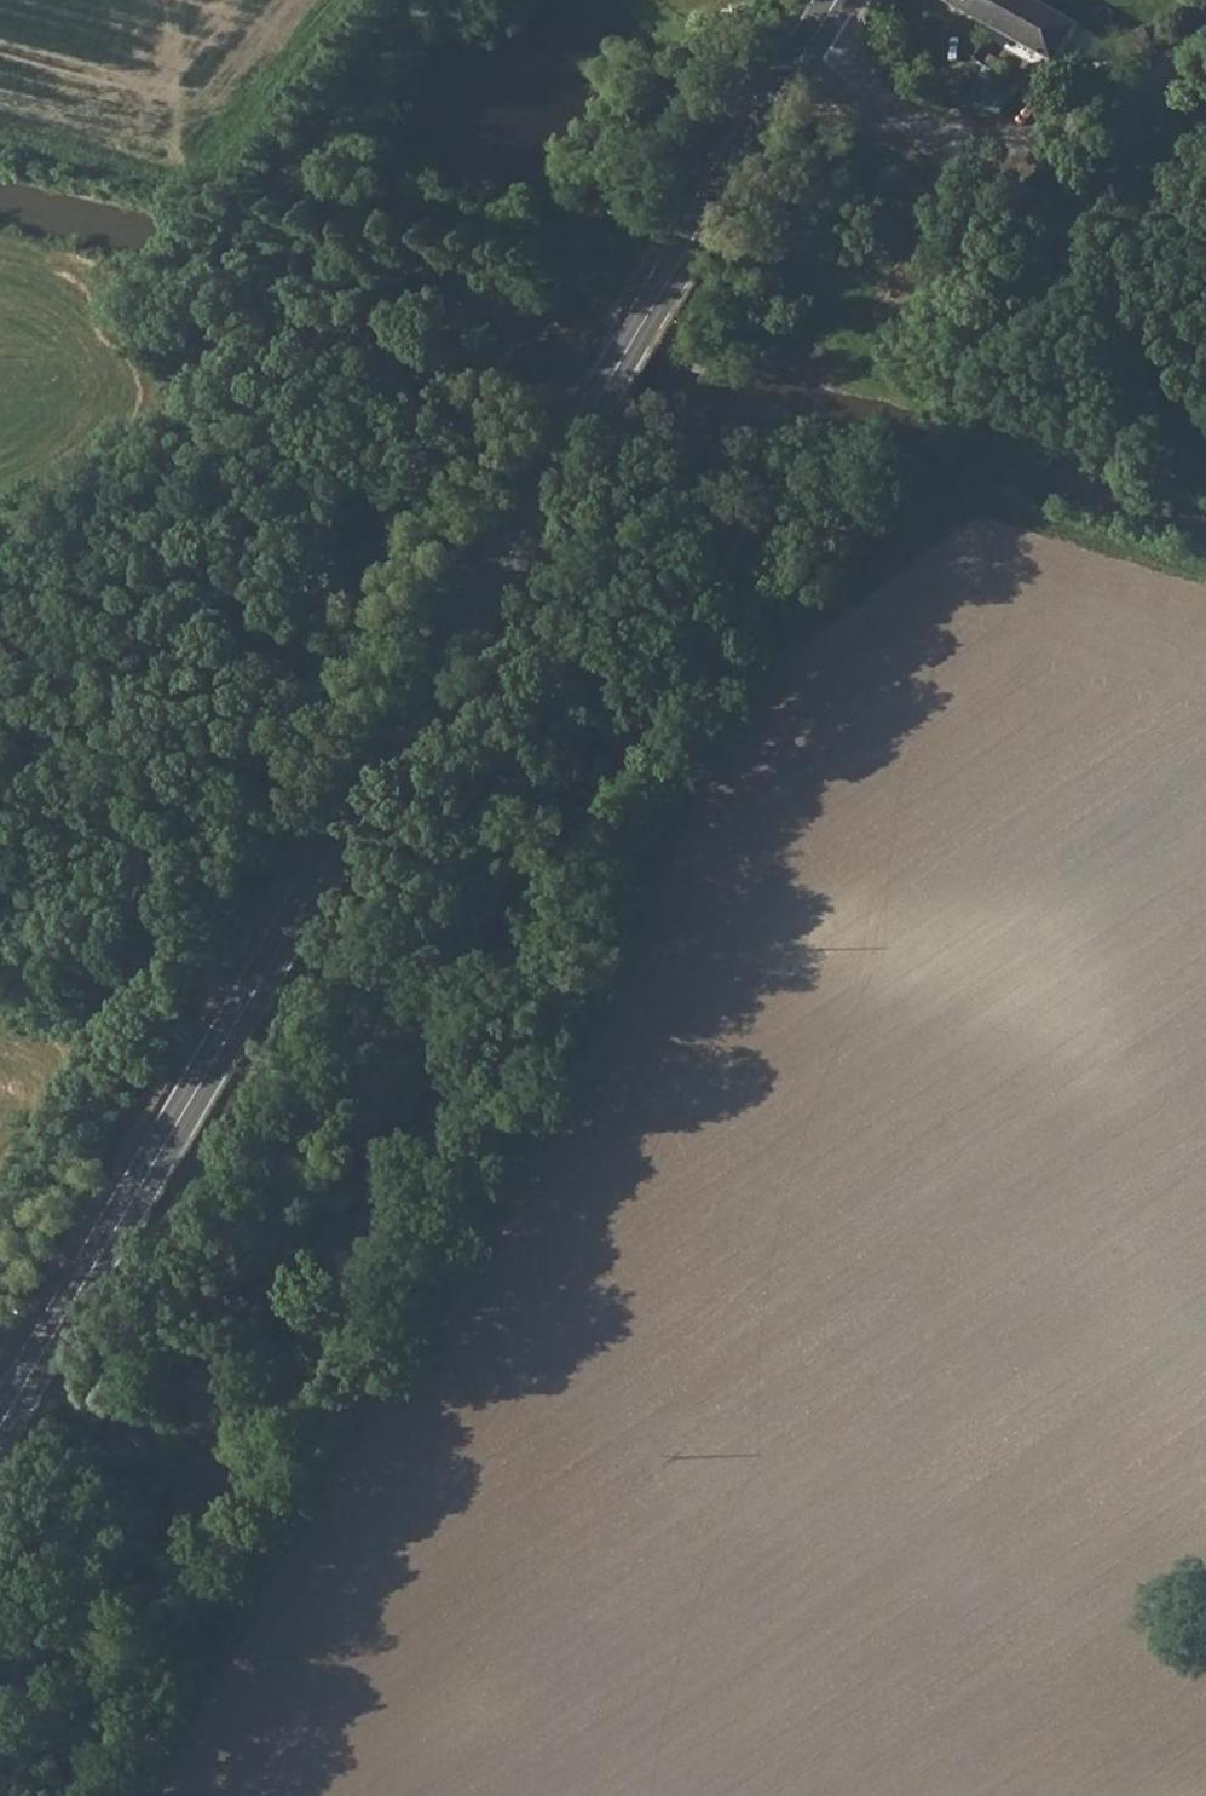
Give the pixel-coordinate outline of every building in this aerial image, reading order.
[(998,29),(1014,0),(946,0),(998,29)] [(998,29),(1063,64),(1067,66),(1087,27),(1039,0),(1014,0),(998,29)] [(997,57),(993,63),(1029,81),(1033,73),(997,57)] [(886,539),(890,524),(877,520),(872,535),(886,539)]
